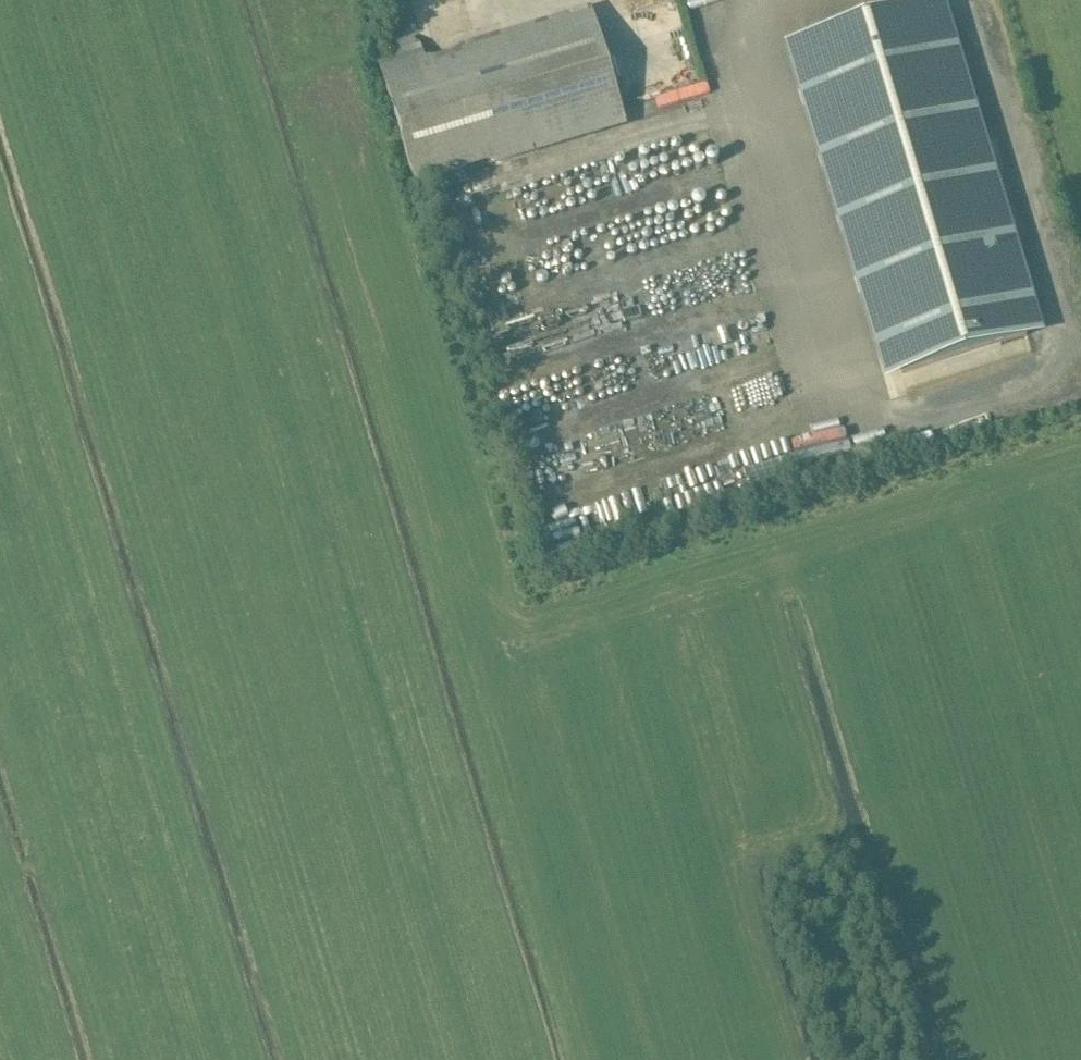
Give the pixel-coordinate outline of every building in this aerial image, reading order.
[(802,40),(870,270),(902,374),(1026,337),(927,3),(802,40)] [(411,171),(619,110),(594,26),(386,87),(411,171)]
